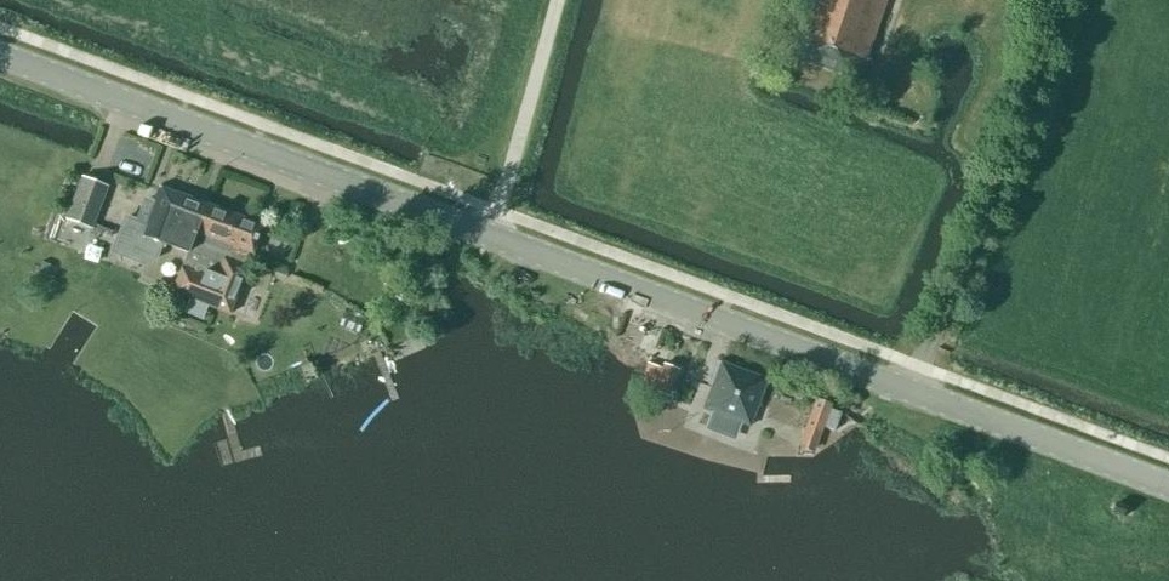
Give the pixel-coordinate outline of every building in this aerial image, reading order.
[(804,25),(792,58),(858,80),(885,0),(807,0),(799,23),(804,25)] [(107,186),(81,176),(65,219),(90,228),(91,229),(107,186)] [(178,193),(178,194),(144,181),(126,229),(187,253),(195,232),(206,204),(178,193)] [(252,253),(262,225),(206,204),(195,232),(247,252),(252,253)] [(242,266),(247,252),(195,232),(187,253),(181,268),(172,292),(229,314),(247,268),(242,266)] [(678,368),(664,362),(653,389),(668,394),(678,368)] [(720,362),(703,409),(749,426),(766,380),(720,362)] [(830,404),(816,398),(799,446),(813,451),(830,404)] [(1114,512),(1125,516),(1129,506),(1118,502),(1114,512)]
